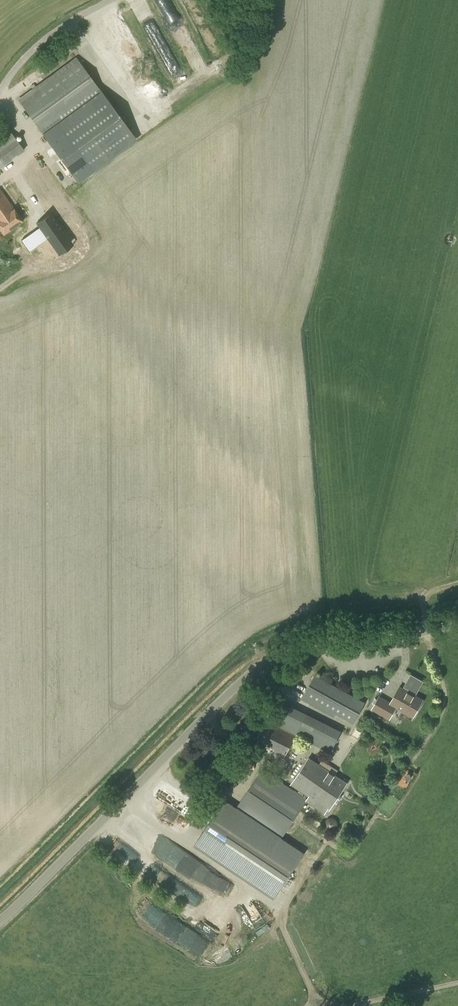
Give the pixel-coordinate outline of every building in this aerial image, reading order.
[(18,99),(40,130),(46,139),(60,129),(84,161),(90,169),(92,172),(93,173),(127,147),(137,139),(105,96),(98,87),(76,56),(45,79),(42,81),(38,84),(18,99)] [(0,134),(0,167),(6,163),(6,164),(24,150),(9,128),(0,134)] [(4,234),(23,220),(14,208),(0,189),(0,229),(4,234)] [(70,242),(51,212),(36,224),(38,227),(21,238),(29,249),(46,237),(57,255),(72,244),(70,242)] [(304,696),(354,724),(366,702),(316,674),(304,696)] [(390,703),(379,697),(372,709),(389,718),(396,707),(413,717),(423,700),(399,687),(390,703)] [(331,753),(341,731),(329,725),(278,700),(267,721),(252,713),(242,732),(274,748),(273,751),(285,757),(288,750),(295,735),(305,740),(318,747),(320,748),(327,751),(331,753)] [(309,757),(291,784),(309,796),(328,808),(329,809),(347,783),(335,775),(334,774),(327,769),(319,764),(309,757)] [(303,854),(281,839),(293,821),(297,815),(306,801),(308,799),(308,798),(263,769),(236,811),(224,803),(198,842),(277,894),(303,854)] [(127,861),(143,869),(149,858),(134,849),(127,861)] [(255,904),(246,908),(253,922),(261,918),(255,904)] [(205,937),(197,945),(209,956),(217,947),(205,937)]
